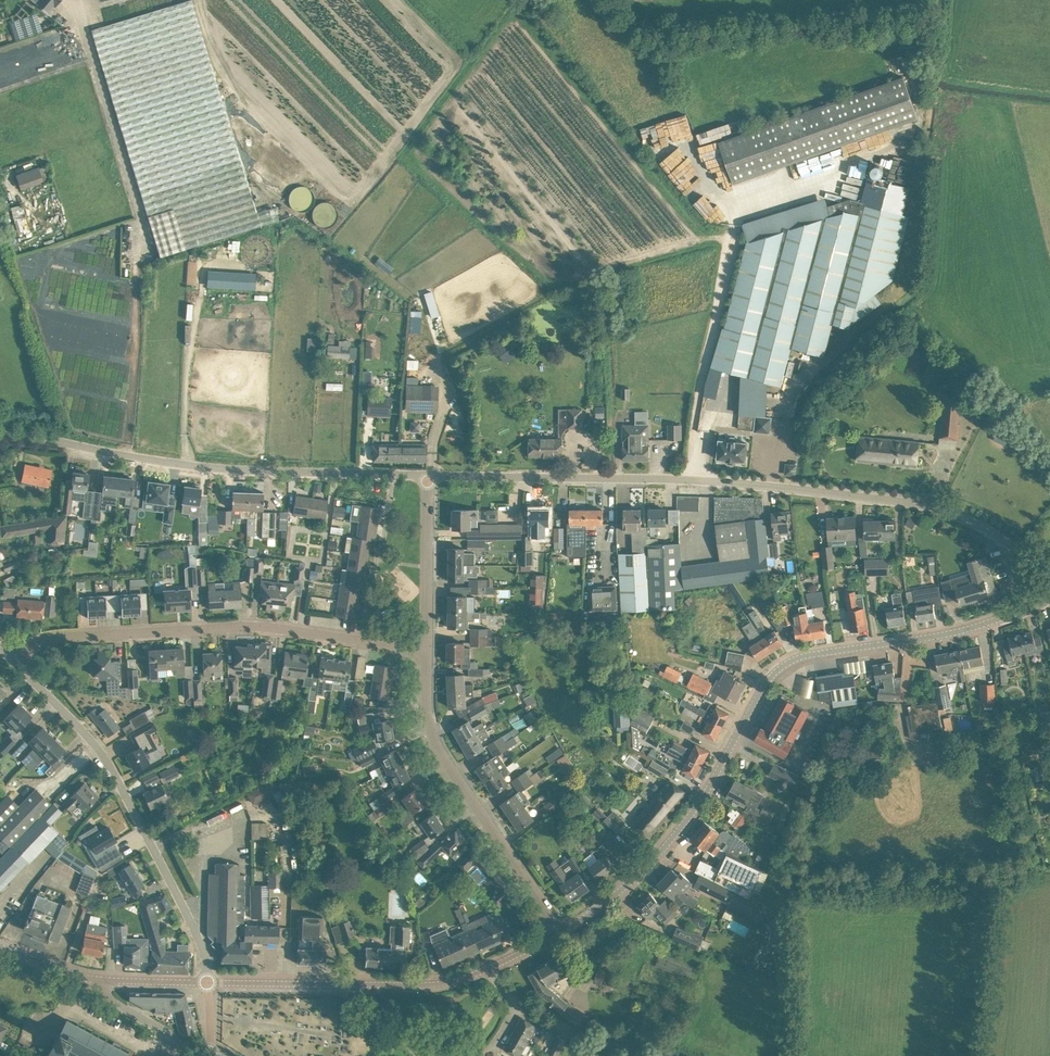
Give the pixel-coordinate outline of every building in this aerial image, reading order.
[(54,6),(55,7),(61,0),(32,0),(37,4),(36,4),(48,13),(54,6)] [(148,215),(248,185),(192,0),(189,0),(91,30),(148,215)] [(53,16),(63,25),(67,20),(57,11),(53,16)] [(918,118),(903,77),(718,142),(733,184),(918,118)] [(874,138),(857,141),(859,151),(876,147),(874,138)] [(21,189),(44,181),(43,180),(49,177),(45,165),(39,167),(39,166),(16,174),(21,189)] [(722,329),(711,367),(741,374),(756,378),(781,384),(791,346),(824,356),(832,323),(849,328),(850,325),(881,302),(874,293),(892,280),(909,217),(909,216),(900,214),(904,197),(907,188),(870,179),(868,186),(864,203),(850,199),(828,206),(831,216),(749,242),(747,243),(727,319),(725,330),(722,329)] [(148,215),(160,256),(279,220),(276,207),(257,213),(248,185),(148,215)] [(28,232),(24,205),(14,207),(18,234),(28,232)] [(195,284),(197,261),(188,261),(187,283),(195,284)] [(208,271),(207,287),(255,290),(256,274),(208,271)] [(432,292),(424,294),(431,319),(439,316),(432,292)] [(423,332),(424,310),(412,310),(411,332),(423,332)] [(349,358),(350,347),(350,340),(343,340),(342,340),(342,343),(339,342),(339,346),(328,345),(327,356),(349,358)] [(408,368),(418,369),(418,359),(408,359),(408,368)] [(721,397),(725,375),(710,372),(706,394),(721,397)] [(406,409),(436,409),(436,388),(406,388),(406,409)] [(958,439),(959,429),(959,423),(956,423),(957,411),(960,411),(962,395),(943,393),(939,438),(958,439)] [(368,397),(368,415),(377,415),(377,414),(390,414),(390,397),(368,397)] [(604,407),(595,407),(596,419),(605,418),(604,407)] [(562,457),(563,439),(568,439),(568,427),(581,427),(581,409),(559,409),(558,439),(529,438),(529,456),(562,457)] [(753,415),(739,415),(737,429),(752,430),(753,415)] [(754,432),(770,433),(771,418),(756,416),(754,432)] [(407,431),(421,431),(421,420),(407,420),(407,431)] [(668,440),(681,439),(681,424),(668,424),(668,440)] [(623,460),(636,460),(635,425),(622,425),(623,441),(623,445),(623,460)] [(649,425),(635,425),(636,460),(649,460),(649,445),(647,445),(647,441),(649,441),(649,425)] [(919,442),(859,436),(856,460),(917,466),(919,442)] [(726,461),(735,462),(735,460),(745,462),(747,443),(736,442),(736,439),(734,437),(731,437),(729,438),(728,441),(719,440),(717,459),(726,459),(726,461)] [(374,461),(400,461),(400,444),(374,444),(374,461)] [(427,461),(427,450),(427,444),(400,444),(400,461),(427,461)] [(48,486),(50,480),(52,470),(25,464),(21,481),(48,486)] [(73,499),(86,500),(89,474),(73,472),(72,480),(65,479),(62,512),(71,513),(73,499)] [(101,502),(116,504),(117,493),(119,478),(104,476),(101,502)] [(134,479),(119,478),(117,493),(124,494),(123,505),(131,506),(132,495),(134,479)] [(167,503),(169,483),(149,481),(147,491),(145,491),(143,503),(156,504),(156,502),(167,503)] [(193,484),(192,487),(185,486),(181,512),(190,513),(192,502),(198,503),(200,488),(199,488),(199,485),(193,484)] [(247,517),(248,491),(233,491),(232,508),(240,508),(239,517),(247,517)] [(263,492),(248,491),(247,517),(255,518),(255,509),(263,509),(263,503),(264,503),(264,500),(263,500),(263,493),(263,492)] [(646,526),(646,528),(649,610),(675,608),(674,589),(729,582),(770,577),(768,564),(766,555),(768,555),(762,497),(739,497),(739,495),(733,495),(733,497),(715,497),(715,519),(720,561),(681,566),(680,543),(669,543),(659,544),(658,537),(650,538),(650,536),(650,526),(646,526)] [(309,516),(312,498),(295,496),(294,507),(289,506),(288,511),(293,512),(293,514),(309,516)] [(677,496),(677,509),(679,509),(679,510),(699,510),(700,496),(677,496)] [(328,500),(312,498),(309,516),(325,519),(328,500)] [(83,518),(90,519),(92,503),(84,502),(83,518)] [(101,504),(94,503),(92,519),(99,520),(101,504)] [(172,522),(174,506),(165,505),(163,521),(172,522)] [(208,538),(207,515),(207,505),(199,505),(200,520),(201,520),(201,529),(200,530),(201,545),(208,545),(208,538)] [(334,515),(345,516),(345,506),(334,505),(334,515)] [(359,522),(377,524),(379,508),(361,505),(359,522)] [(134,532),(137,509),(130,508),(127,532),(134,532)] [(535,510),(533,510),(533,537),(545,536),(545,528),(552,528),(551,535),(552,535),(554,518),(549,518),(549,515),(549,509),(540,509),(540,510),(538,510),(538,509),(535,509),(535,510)] [(646,528),(641,528),(641,509),(624,509),(624,530),(632,530),(633,553),(618,554),(621,611),(625,611),(649,610),(646,528)] [(650,526),(650,536),(658,536),(658,524),(665,524),(665,509),(649,509),(649,524),(650,524),(650,526)] [(679,524),(679,520),(679,510),(679,509),(677,509),(668,509),(668,524),(679,524)] [(232,523),(233,510),(219,510),(218,515),(207,515),(208,538),(216,538),(216,529),(218,529),(218,523),(232,523)] [(453,528),(464,528),(471,528),(471,519),(478,519),(478,510),(453,510),(453,528)] [(570,521),(567,521),(567,531),(567,534),(569,534),(569,548),(567,548),(567,554),(567,556),(586,556),(586,554),(586,536),(586,529),(586,510),(570,510),(570,521)] [(603,510),(586,510),(586,529),(595,529),(595,523),(603,523),(603,520),(603,510)] [(262,539),(275,539),(276,512),(263,511),(262,539)] [(280,511),(279,529),(287,529),(287,511),(280,511)] [(772,512),(773,523),(774,534),(775,540),(781,539),(780,533),(789,532),(787,511),(772,512)] [(0,526),(0,530),(1,538),(46,530),(45,542),(64,543),(67,514),(0,526)] [(827,518),(828,529),(828,539),(855,538),(854,516),(827,518)] [(866,519),(866,520),(864,520),(865,539),(880,538),(880,520),(873,520),(873,518),(866,519)] [(887,520),(880,520),(880,538),(896,538),(895,520),(894,520),(894,518),(887,518),(887,520)] [(377,524),(359,522),(357,532),(353,531),(352,536),(370,539),(370,540),(374,540),(377,524)] [(522,538),(522,536),(522,524),(481,525),(481,529),(467,530),(468,539),(486,538),(522,538)] [(564,528),(554,528),(554,542),(564,542),(564,528)] [(531,535),(522,536),(522,538),(521,550),(519,550),(519,565),(533,564),(533,550),(531,550),(531,535)] [(370,539),(352,536),(350,553),(368,555),(370,540),(370,539)] [(84,548),(83,554),(97,555),(98,542),(89,540),(88,549),(84,548)] [(860,545),(861,557),(868,557),(866,541),(859,542),(860,545)] [(468,542),(468,550),(485,550),(485,549),(490,550),(490,543),(486,543),(486,542),(468,542)] [(779,557),(777,542),(769,542),(771,563),(778,562),(777,557),(779,557)] [(188,585),(197,585),(196,564),(195,548),(198,548),(198,545),(187,543),(189,567),(187,568),(188,585)] [(140,546),(139,557),(146,558),(147,546),(140,546)] [(824,568),(834,567),(831,546),(821,547),(824,568)] [(248,547),(247,554),(257,555),(257,548),(248,547)] [(464,549),(460,549),(449,548),(449,554),(446,554),(446,564),(475,564),(475,553),(464,553),(464,549)] [(347,568),(365,571),(368,555),(350,553),(347,568)] [(14,560),(4,565),(3,565),(6,572),(28,562),(25,557),(14,561),(14,560)] [(253,573),(255,558),(247,557),(246,566),(245,581),(252,581),(254,573),(253,573)] [(969,562),(972,572),(980,597),(978,598),(980,602),(988,600),(989,600),(987,594),(996,592),(985,557),(977,559),(976,558),(974,559),(974,560),(969,562)] [(253,573),(254,573),(262,573),(264,559),(255,558),(253,573)] [(889,573),(889,559),(865,560),(865,574),(883,574),(889,573)] [(302,581),(304,567),(305,562),(300,562),(299,567),(296,566),(294,580),(302,581)] [(205,584),(204,570),(203,570),(203,564),(196,564),(197,585),(205,584)] [(475,564),(446,564),(445,579),(449,579),(449,580),(464,580),(464,579),(468,579),(468,577),(472,577),(477,576),(477,564),(475,564)] [(359,586),(359,587),(363,587),(365,571),(347,568),(345,584),(359,586)] [(46,572),(30,574),(31,584),(47,582),(46,572)] [(944,590),(943,590),(946,601),(958,598),(960,603),(978,598),(980,597),(972,572),(941,581),(944,590)] [(14,574),(4,579),(7,586),(17,580),(14,574)] [(868,629),(866,618),(864,607),(862,594),(864,593),(863,574),(856,575),(857,585),(856,585),(856,588),(858,588),(859,594),(855,594),(857,609),(856,609),(859,630),(868,629)] [(532,575),(531,587),(545,588),(546,588),(547,575),(540,575),(532,575)] [(275,610),(278,582),(261,580),(259,595),(262,595),(261,602),(267,603),(266,609),(275,610)] [(234,591),(224,592),(225,607),(234,606),(234,608),(242,608),(241,597),(240,581),(233,582),(234,591)] [(294,584),(278,582),(275,610),(283,611),(284,604),(289,605),(290,598),(293,599),(294,584)] [(209,601),(207,601),(208,608),(225,607),(224,592),(223,583),(215,583),(208,584),(208,594),(209,601)] [(356,602),(359,587),(359,586),(345,584),(341,584),(338,600),(356,602)] [(921,588),(913,589),(915,601),(914,601),(915,606),(917,621),(935,618),(933,607),(942,605),(942,601),(940,591),(939,585),(921,588)] [(589,588),(590,610),(616,609),(615,586),(589,588)] [(6,587),(2,596),(15,597),(15,587),(6,587)] [(531,587),(531,602),(531,611),(544,612),(545,588),(531,587)] [(164,591),(165,600),(165,611),(191,609),(189,589),(164,591)] [(811,604),(812,607),(824,605),(822,590),(806,593),(808,604),(811,604)] [(847,610),(849,621),(850,632),(859,630),(856,609),(857,609),(855,594),(854,591),(845,592),(848,610),(847,610)] [(886,608),(887,615),(888,625),(906,623),(901,592),(892,594),(894,607),(886,608)] [(122,616),(131,615),(130,593),(120,594),(121,598),(114,598),(115,608),(121,608),(122,616)] [(140,597),(140,593),(130,593),(131,615),(141,615),(140,607),(147,607),(146,596),(140,597)] [(2,612),(17,613),(16,617),(43,619),(43,615),(54,616),(56,595),(48,594),(47,602),(44,601),(18,599),(18,603),(3,602),(2,612)] [(86,596),(86,600),(80,600),(81,610),(87,610),(87,618),(97,617),(96,595),(86,596)] [(105,595),(96,595),(97,617),(107,617),(106,609),(113,609),(112,598),(106,599),(105,595)] [(448,596),(448,604),(445,604),(445,611),(475,611),(475,596),(448,596)] [(354,619),(354,618),(356,602),(338,600),(336,616),(354,619)] [(778,607),(780,614),(784,625),(792,622),(790,615),(787,604),(778,607)] [(750,605),(742,610),(745,615),(747,614),(753,610),(750,605)] [(795,625),(794,625),(796,641),(811,638),(809,622),(808,616),(807,609),(806,605),(799,607),(800,613),(793,614),(795,625)] [(783,643),(777,634),(775,630),(769,634),(762,624),(764,623),(760,618),(755,609),(753,610),(747,614),(751,621),(771,652),(783,643)] [(475,611),(445,611),(445,618),(448,618),(448,627),(467,627),(467,626),(468,626),(469,620),(475,620),(475,617),(486,618),(487,612),(475,612),(475,611)] [(778,631),(785,626),(784,625),(780,614),(771,619),(778,631)] [(823,620),(809,622),(811,638),(826,636),(823,620)] [(771,652),(751,621),(743,627),(750,639),(753,637),(756,642),(750,647),(758,660),(771,652)] [(471,628),(471,636),(492,636),(492,635),(492,629),(471,628)] [(1032,631),(1020,635),(1024,651),(1035,648),(1036,652),(1038,658),(1045,657),(1044,650),(1040,637),(1034,639),(1032,631)] [(492,636),(471,636),(471,645),(487,646),(487,645),(499,645),(500,636),(492,635),(492,636)] [(1014,654),(1024,651),(1020,635),(1008,638),(1010,645),(1004,647),(1007,661),(1008,666),(1016,664),(1014,654)] [(252,665),(253,644),(247,643),(247,646),(235,645),(234,669),(243,670),(243,665),(252,665)] [(461,668),(469,668),(471,668),(471,648),(464,648),(465,643),(448,643),(448,661),(461,661),(461,668)] [(266,644),(253,644),(252,665),(261,666),(261,671),(270,671),(271,646),(266,646),(266,644)] [(183,673),(182,656),(182,645),(174,646),(174,648),(164,649),(165,667),(175,667),(176,673),(183,673)] [(959,650),(963,667),(984,663),(980,646),(959,650)] [(146,655),(147,666),(148,675),(158,674),(157,668),(165,667),(164,649),(149,650),(149,655),(146,655)] [(203,655),(204,665),(204,672),(204,675),(213,675),(214,679),(222,679),(220,649),(212,650),(213,654),(203,655)] [(938,672),(963,667),(959,650),(934,655),(938,672)] [(129,699),(129,698),(129,686),(120,687),(119,675),(121,675),(120,660),(111,661),(111,655),(105,656),(105,651),(97,651),(98,656),(92,657),(92,662),(91,662),(91,670),(93,670),(93,676),(99,675),(99,676),(106,676),(107,695),(129,699)] [(741,671),(743,664),(745,654),(728,651),(726,660),(725,665),(741,671)] [(283,662),(282,674),(304,677),(306,678),(306,676),(308,662),(308,660),(307,660),(307,655),(285,652),(283,662)] [(333,679),(335,659),(321,657),(319,676),(311,675),(311,676),(310,686),(308,700),(316,701),(317,694),(320,694),(320,693),(322,691),(323,689),(331,690),(333,679)] [(350,661),(335,659),(333,679),(340,680),(339,686),(346,687),(350,661)] [(893,678),(895,677),(892,662),(873,665),(876,682),(884,681),(884,686),(879,685),(878,687),(878,699),(900,700),(901,686),(894,686),(893,678)] [(372,680),(391,683),(393,667),(375,664),(372,680)] [(677,683),(678,680),(682,682),(685,676),(681,674),(681,673),(667,666),(664,671),(661,670),(659,674),(662,676),(677,683)] [(129,686),(129,698),(139,698),(138,687),(139,687),(138,668),(127,669),(129,686)] [(713,690),(726,696),(735,701),(745,684),(734,678),(735,676),(726,671),(721,681),(718,680),(713,690)] [(812,697),(833,703),(834,706),(857,703),(853,673),(845,674),(845,672),(816,676),(817,683),(816,684),(812,697)] [(705,694),(711,682),(693,673),(687,685),(705,694)] [(465,674),(458,675),(448,675),(449,691),(474,690),(473,684),(465,684),(465,674)] [(237,700),(236,677),(229,677),(230,700),(237,700)] [(201,678),(192,679),(194,710),(203,709),(201,678)] [(274,680),(271,697),(272,697),(272,700),(277,700),(278,698),(280,698),(283,679),(274,678),(274,680)] [(192,679),(183,679),(184,697),(191,697),(191,710),(194,710),(192,679)] [(271,700),(271,697),(274,680),(266,679),(265,691),(262,691),(261,698),(271,700)] [(619,690),(614,679),(604,684),(609,694),(619,690)] [(391,683),(372,680),(370,696),(388,699),(391,683)] [(516,693),(525,690),(522,682),(513,684),(516,693)] [(994,683),(980,684),(981,702),(984,702),(984,707),(994,707),(994,701),(995,701),(994,683)] [(934,686),(937,700),(938,707),(949,705),(944,684),(934,686)] [(474,695),(474,690),(449,691),(449,707),(466,706),(466,696),(474,695)] [(343,704),(351,705),(353,691),(352,691),(352,692),(345,691),(343,704)] [(471,705),(475,710),(486,703),(495,700),(499,698),(497,691),(482,696),(483,697),(471,705)] [(794,702),(793,701),(782,695),(781,697),(776,707),(777,707),(767,725),(767,726),(765,730),(761,728),(755,739),(774,749),(773,751),(784,757),(791,744),(789,743),(791,739),(792,740),(808,711),(797,705),(796,706),(793,705),(794,702)] [(716,706),(713,713),(707,710),(706,711),(683,699),(680,704),(685,706),(685,707),(722,726),(729,713),(716,706)] [(470,713),(473,719),(488,711),(487,710),(497,707),(495,700),(486,703),(475,710),(470,713)] [(908,706),(913,731),(921,732),(943,733),(936,700),(908,706)] [(630,725),(629,702),(625,703),(615,703),(617,731),(630,731),(630,725)] [(22,705),(21,705),(19,703),(4,718),(11,725),(7,729),(13,735),(31,716),(26,710),(26,708),(22,705)] [(238,703),(237,713),(248,714),(249,704),(238,703)] [(655,717),(638,707),(630,724),(646,733),(655,717)] [(722,726),(685,707),(682,712),(701,721),(700,723),(706,726),(702,733),(705,734),(715,739),(722,726)] [(108,736),(117,729),(119,727),(104,708),(98,713),(94,708),(89,712),(96,722),(97,721),(108,736)] [(144,711),(129,720),(131,722),(135,729),(150,720),(144,712),(144,711)] [(1049,720),(1049,711),(1041,712),(1042,721),(1049,720)] [(389,720),(378,722),(375,722),(373,712),(357,714),(359,725),(361,734),(375,732),(376,740),(392,737),(389,720)] [(951,715),(944,717),(947,730),(953,729),(951,715)] [(482,722),(473,727),(469,720),(453,730),(461,743),(486,729),(482,722)] [(691,734),(695,727),(684,721),(680,728),(691,734)] [(137,748),(126,754),(134,770),(144,765),(149,762),(145,754),(150,751),(157,748),(151,738),(149,733),(153,731),(156,729),(153,722),(152,723),(140,729),(143,735),(140,737),(133,740),(134,741),(136,739),(140,747),(137,748)] [(638,729),(630,725),(630,731),(630,745),(639,750),(638,729)] [(34,758),(54,738),(52,737),(54,735),(49,731),(48,732),(42,727),(29,741),(35,747),(29,753),(34,758)] [(488,744),(492,751),(508,741),(520,733),(516,727),(488,744)] [(485,747),(481,740),(490,735),(486,729),(461,743),(468,757),(485,747)] [(204,737),(197,732),(193,737),(199,742),(204,737)] [(9,735),(0,745),(0,751),(4,755),(6,752),(16,742),(9,735)] [(12,758),(15,755),(27,743),(21,737),(16,742),(6,752),(12,758)] [(55,739),(54,738),(34,758),(39,763),(45,757),(51,763),(65,749),(59,744),(61,742),(56,737),(55,739)] [(353,749),(359,760),(374,753),(374,752),(378,750),(373,739),(353,749)] [(512,746),(508,741),(492,751),(495,756),(491,758),(476,768),(485,781),(507,766),(499,754),(512,746)] [(677,750),(702,764),(709,751),(696,744),(692,752),(685,748),(684,750),(673,744),(671,747),(677,750)] [(560,747),(553,751),(557,757),(564,752),(560,747)] [(379,757),(382,764),(369,771),(373,778),(378,775),(403,763),(396,749),(379,757)] [(699,769),(702,764),(677,750),(674,757),(682,761),(679,767),(683,769),(682,770),(695,777),(696,775),(698,776),(701,770),(699,769)] [(658,752),(654,759),(669,768),(673,761),(658,752)] [(378,759),(374,753),(359,760),(362,767),(378,759)] [(576,771),(566,754),(557,759),(567,776),(576,771)] [(669,768),(654,759),(648,768),(663,778),(669,768)] [(494,794),(503,788),(509,784),(504,777),(511,772),(510,771),(520,765),(516,760),(507,766),(485,781),(494,794)] [(409,777),(403,763),(378,775),(381,781),(389,778),(393,786),(400,782),(409,777)] [(512,780),(516,787),(540,770),(541,769),(537,763),(512,780)] [(788,785),(792,787),(798,775),(780,765),(777,764),(773,771),(771,775),(779,780),(777,784),(786,789),(788,785)] [(45,771),(49,776),(55,769),(51,765),(45,771)] [(179,773),(175,765),(160,772),(163,778),(170,774),(171,777),(179,773)] [(520,792),(523,790),(533,783),(533,784),(544,776),(540,770),(516,787),(520,792)] [(150,808),(160,803),(165,801),(167,805),(176,800),(170,788),(166,790),(162,783),(161,784),(158,778),(159,777),(158,777),(145,784),(146,784),(149,790),(143,793),(150,808)] [(273,779),(247,793),(253,804),(266,797),(268,799),(276,795),(274,792),(279,790),(273,779)] [(686,793),(678,786),(670,779),(651,802),(668,815),(686,793)] [(756,808),(763,795),(736,780),(727,796),(736,801),(746,807),(745,811),(769,824),(773,817),(756,808)] [(85,809),(90,804),(98,797),(84,783),(63,803),(70,810),(78,802),(85,809)] [(306,802),(300,786),(288,790),(294,806),(306,802)] [(395,793),(391,787),(378,796),(378,797),(369,803),(373,808),(395,793)] [(43,811),(51,803),(35,788),(18,806),(7,795),(0,803),(0,837),(0,838),(0,851),(2,853),(43,811)] [(402,798),(409,808),(397,817),(403,826),(406,824),(416,817),(412,812),(426,803),(416,788),(402,798)] [(516,793),(510,798),(501,804),(510,817),(525,806),(531,802),(527,796),(521,800),(516,793)] [(541,808),(547,815),(560,804),(554,797),(541,808)] [(380,816),(395,805),(391,799),(368,815),(372,820),(380,815),(380,816)] [(632,824),(634,825),(649,838),(668,815),(651,802),(632,824)] [(61,853),(62,852),(64,849),(69,843),(50,825),(63,811),(54,803),(33,825),(61,853)] [(534,819),(525,806),(510,817),(519,830),(534,819)] [(614,835),(621,828),(598,807),(592,814),(614,835)] [(739,829),(747,818),(736,810),(736,811),(732,809),(728,814),(730,816),(731,817),(729,821),(739,829)] [(267,819),(288,819),(288,812),(267,811),(267,819)] [(420,822),(420,823),(416,817),(406,824),(409,828),(413,825),(414,827),(419,833),(425,829),(430,837),(443,828),(433,813),(420,822)] [(252,832),(267,831),(266,822),(252,822),(252,832)] [(698,829),(698,830),(726,852),(743,860),(746,862),(753,848),(733,834),(733,835),(727,831),(724,830),(722,831),(720,834),(719,833),(705,822),(698,829)] [(43,846),(56,858),(61,853),(33,825),(0,859),(0,890),(43,846)] [(92,843),(85,847),(97,868),(101,870),(123,857),(122,857),(121,857),(113,843),(116,841),(108,827),(100,832),(96,825),(95,826),(95,827),(85,833),(88,837),(92,843)] [(444,848),(456,861),(465,852),(460,847),(467,840),(462,836),(464,834),(458,827),(449,836),(447,834),(439,842),(437,840),(428,848),(427,846),(416,854),(413,855),(417,859),(416,860),(423,868),(444,848)] [(698,830),(691,839),(705,850),(707,848),(721,859),(722,860),(726,852),(698,830)] [(528,848),(543,837),(538,831),(523,842),(528,848)] [(584,859),(593,871),(600,879),(615,868),(605,856),(620,844),(614,835),(584,859)] [(416,854),(427,846),(428,845),(423,838),(411,847),(416,854)] [(472,846),(465,852),(456,861),(465,871),(481,855),(472,846)] [(268,871),(268,884),(268,887),(269,887),(283,887),(283,871),(275,871),(275,852),(269,852),(270,871),(268,871)] [(701,860),(697,869),(702,872),(701,872),(750,895),(762,869),(754,865),(746,862),(743,860),(726,852),(722,860),(719,868),(701,860)] [(768,857),(759,853),(754,865),(762,869),(768,857)] [(584,868),(574,854),(567,859),(571,865),(563,870),(560,866),(552,871),(563,888),(561,889),(565,894),(566,892),(572,900),(589,888),(578,872),(584,868)] [(507,899),(515,892),(504,881),(505,880),(481,855),(465,871),(478,884),(487,876),(498,887),(489,895),(500,907),(507,899)] [(74,858),(72,864),(84,868),(87,862),(74,858)] [(240,874),(240,863),(215,863),(215,873),(209,873),(207,935),(213,941),(211,943),(216,949),(221,944),(222,944),(222,961),(251,961),(252,942),(252,925),(241,924),(241,923),(244,923),(245,874),(240,874)] [(119,871),(129,887),(134,896),(141,892),(138,887),(143,884),(131,864),(119,871)] [(671,871),(668,869),(664,874),(665,876),(658,884),(680,904),(686,896),(682,892),(690,883),(691,883),(692,883),(680,872),(680,873),(678,875),(672,869),(671,871)] [(77,887),(76,891),(87,898),(95,876),(83,871),(77,887)] [(321,871),(319,886),(334,888),(337,876),(330,874),(330,872),(321,871)] [(710,878),(704,890),(713,895),(729,903),(735,890),(710,878)] [(268,887),(268,884),(253,884),(252,894),(250,894),(251,918),(270,918),(269,887),(268,887)] [(320,894),(318,885),(309,888),(312,897),(320,894)] [(729,903),(727,908),(745,917),(753,900),(736,891),(735,890),(729,903)] [(644,898),(635,906),(641,913),(643,911),(646,914),(650,918),(656,913),(662,920),(663,921),(674,911),(665,900),(660,904),(650,892),(649,893),(651,895),(645,900),(644,898)] [(24,929),(33,933),(32,937),(48,943),(49,939),(58,942),(72,906),(62,902),(62,904),(37,894),(29,916),(24,929)] [(152,972),(188,972),(188,942),(184,942),(183,951),(164,950),(164,939),(162,937),(156,916),(172,907),(164,894),(138,902),(141,912),(153,950),(152,951),(152,972)] [(117,897),(110,898),(112,907),(127,904),(125,895),(117,897)] [(464,924),(466,930),(476,952),(510,937),(516,934),(508,916),(501,918),(500,915),(498,909),(464,924)] [(323,916),(300,915),(299,938),(298,948),(297,963),(325,964),(325,949),(322,948),(323,916)] [(337,923),(344,944),(357,939),(350,919),(337,923)] [(86,929),(81,951),(101,955),(101,954),(106,954),(107,946),(103,945),(104,940),(100,939),(101,934),(105,935),(107,927),(87,923),(86,929)] [(126,924),(113,925),(113,936),(114,946),(121,946),(121,932),(121,931),(126,931),(126,924)] [(278,942),(278,931),(278,925),(252,925),(252,942),(278,942)] [(359,948),(358,956),(365,957),(365,966),(404,968),(405,957),(406,944),(409,944),(410,926),(395,925),(394,941),(390,940),(390,948),(366,947),(366,948),(359,948)] [(677,927),(674,934),(672,938),(704,952),(709,942),(677,927)] [(429,936),(438,957),(442,967),(476,952),(466,930),(449,937),(446,929),(429,936)] [(428,932),(421,933),(423,944),(430,942),(428,932)] [(124,946),(124,964),(133,964),(140,964),(140,960),(147,960),(147,950),(147,939),(132,939),(131,946),(124,946)] [(583,1015),(568,1003),(548,986),(571,972),(560,953),(537,967),(538,969),(529,974),(539,992),(561,1011),(560,1013),(577,1024),(583,1015)] [(661,953),(656,966),(692,980),(697,967),(661,953)] [(804,977),(804,965),(795,965),(796,978),(804,977)] [(597,970),(595,979),(615,986),(619,977),(614,975),(615,972),(599,967),(598,970),(597,970)] [(158,1012),(158,992),(129,992),(129,1001),(142,1008),(152,1008),(152,1012),(158,1012)] [(188,1006),(188,1005),(185,993),(158,992),(158,1012),(167,1012),(174,1010),(174,1009),(188,1006)] [(174,1009),(174,1010),(177,1023),(179,1030),(185,1033),(194,1031),(189,1005),(188,1006),(174,1009)] [(458,1020),(452,1013),(447,1014),(443,1015),(439,1023),(445,1030),(454,1029),(458,1020)] [(522,1017),(513,1033),(533,1045),(539,1041),(542,1035),(542,1030),(535,1027),(536,1025),(522,1017)] [(61,1029),(59,1032),(53,1043),(47,1055),(129,1055),(127,1055),(128,1053),(129,1053),(129,1051),(127,1052),(120,1048),(121,1046),(120,1046),(120,1045),(113,1041),(113,1043),(112,1042),(111,1043),(66,1019),(61,1029)] [(533,1045),(513,1033),(504,1049),(516,1055),(525,1055),(531,1045),(532,1045),(533,1045)] [(566,1039),(559,1035),(558,1037),(557,1037),(548,1055),(550,1055),(558,1055),(566,1039)] [(676,1045),(679,1037),(673,1035),(669,1043),(670,1043),(669,1048),(674,1050),(675,1045),(676,1045)] [(800,1048),(791,1047),(791,1055),(800,1055),(800,1048)]
